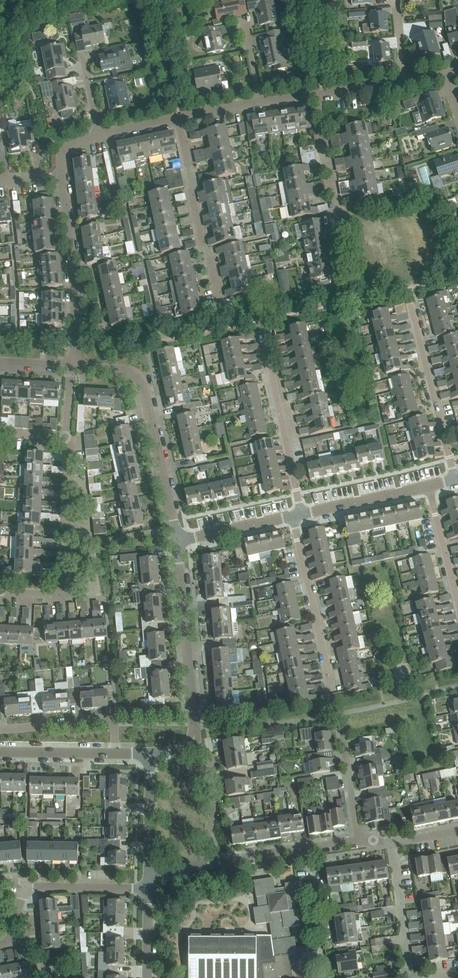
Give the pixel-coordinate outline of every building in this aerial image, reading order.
[(214,4),(217,20),(213,21),(214,26),(223,24),(222,20),(248,15),(245,0),(236,0),(214,4)] [(248,2),(250,12),(257,10),(257,11),(258,11),(259,15),(258,15),(260,25),(278,22),(274,0),(273,0),(263,2),(263,0),(247,0),(248,2)] [(444,13),(445,31),(446,31),(448,35),(450,45),(457,43),(457,40),(457,26),(457,27),(456,27),(451,10),(444,13)] [(428,14),(429,21),(442,20),(441,12),(428,14)] [(83,13),(69,15),(71,24),(84,21),(83,13)] [(386,14),(376,14),(370,15),(371,24),(363,24),(364,33),(372,33),(388,31),(386,14)] [(442,20),(429,21),(430,28),(442,27),(442,20)] [(224,27),(224,26),(203,30),(204,38),(199,46),(204,49),(206,49),(208,54),(215,52),(219,55),(221,51),(223,51),(223,49),(226,45),(222,42),(221,39),(220,39),(219,36),(220,35),(219,28),(224,27)] [(75,36),(79,52),(93,49),(92,45),(105,43),(101,27),(82,31),(83,34),(75,36)] [(268,67),(275,66),(276,70),(287,68),(282,42),(286,41),(283,30),(268,34),(269,41),(263,42),(268,67)] [(433,41),(436,40),(433,31),(414,37),(415,41),(417,40),(423,58),(437,54),(433,41)] [(187,34),(180,35),(182,42),(189,41),(187,34)] [(373,45),(375,64),(391,63),(389,44),(373,45)] [(57,47),(54,47),(43,49),(49,80),(65,76),(62,59),(66,58),(63,46),(57,47)] [(106,50),(107,56),(100,57),(103,72),(112,70),(113,70),(118,69),(120,68),(119,61),(127,59),(124,46),(106,50)] [(205,69),(194,71),(198,94),(206,92),(206,89),(222,86),(219,70),(205,72),(205,69)] [(150,72),(135,75),(136,85),(152,82),(150,72)] [(109,101),(111,110),(130,107),(125,84),(135,82),(134,75),(116,78),(117,85),(106,87),(108,97),(110,97),(111,101),(109,101)] [(59,112),(61,112),(62,118),(65,119),(74,117),(73,110),(76,109),(76,108),(75,109),(71,93),(73,93),(71,86),(64,87),(63,81),(51,84),(50,81),(40,84),(42,92),(54,90),(59,112)] [(412,100),(403,103),(406,110),(415,107),(418,106),(421,105),(426,122),(441,117),(441,116),(442,116),(443,114),(443,112),(443,110),(441,108),(439,108),(436,100),(439,100),(437,92),(412,100)] [(308,108),(294,110),(296,130),(311,128),(308,108)] [(294,110),(280,112),(282,132),(283,136),(297,134),(296,130),(294,110)] [(280,112),(266,114),(269,134),(282,132),(280,112)] [(269,134),(266,114),(252,117),(254,126),(247,127),(249,142),(256,141),(256,136),(269,134)] [(7,123),(9,134),(11,143),(9,144),(10,154),(21,152),(20,150),(29,149),(28,143),(35,142),(33,132),(31,120),(17,123),(17,122),(14,120),(9,121),(7,123)] [(340,136),(341,141),(367,136),(373,135),(371,123),(347,127),(348,134),(340,136)] [(209,136),(210,143),(228,139),(226,127),(200,132),(201,137),(209,136)] [(434,150),(434,152),(452,147),(451,144),(453,144),(448,128),(440,130),(430,133),(428,128),(416,132),(417,137),(427,134),(432,150),(434,150)] [(172,132),(158,135),(162,155),(167,154),(176,152),(172,132)] [(158,135),(144,138),(149,158),(162,155),(158,135)] [(350,144),(351,151),(369,148),(367,136),(341,141),(342,146),(350,144)] [(144,138),(130,141),(135,161),(149,158),(144,138)] [(204,151),(205,156),(231,151),(228,139),(210,143),(211,149),(204,151)] [(135,161),(130,141),(117,144),(118,149),(112,151),(113,155),(115,165),(116,169),(122,168),(122,164),(135,161)] [(299,148),(300,155),(315,152),(314,146),(299,148)] [(345,159),(346,164),(371,160),(369,148),(351,151),(352,158),(345,159)] [(214,159),(215,166),(233,162),(231,151),(205,156),(206,161),(214,159)] [(300,155),(301,161),(316,158),(315,152),(300,155)] [(73,159),(75,173),(85,172),(84,170),(92,169),(90,157),(73,159)] [(445,161),(444,159),(434,162),(439,177),(453,172),(454,176),(457,175),(457,157),(445,161)] [(302,163),(302,167),(310,166),(317,164),(316,158),(301,161),(302,163)] [(354,168),(355,175),(374,171),(371,160),(346,164),(347,169),(354,168)] [(233,162),(215,166),(216,173),(209,174),(210,180),(236,174),(233,162)] [(284,170),(286,182),(304,179),(303,172),(311,171),(310,166),(302,167),(284,170)] [(403,167),(397,168),(399,180),(405,179),(403,167)] [(166,171),(168,178),(182,175),(180,168),(166,171)] [(75,173),(77,185),(86,184),(86,182),(93,181),(92,169),(84,170),(85,172),(75,173)] [(349,183),(350,188),(376,183),(374,171),(355,175),(357,182),(349,183)] [(168,178),(169,184),(183,181),(182,175),(168,178)] [(279,183),(281,196),(314,190),(313,185),(306,186),(304,179),(286,182),(279,183)] [(199,199),(225,193),(231,192),(228,180),(222,181),(214,183),(204,185),(206,192),(198,194),(199,199)] [(77,185),(78,197),(88,196),(87,194),(95,193),(94,187),(99,187),(98,181),(93,181),(86,182),(86,184),(77,185)] [(183,181),(169,184),(170,190),(184,187),(183,181)] [(376,183),(350,188),(351,193),(359,191),(360,198),(378,195),(376,183)] [(248,188),(250,200),(256,199),(254,187),(248,188)] [(414,187),(408,188),(409,193),(410,198),(424,194),(422,188),(415,190),(414,187)] [(149,194),(151,207),(170,203),(168,190),(149,194)] [(286,207),(291,206),(309,203),(308,196),(315,194),(314,190),(281,196),(284,207),(286,207)] [(78,197),(79,209),(89,208),(89,206),(96,205),(96,204),(95,193),(87,194),(88,196),(78,197)] [(208,202),(209,209),(227,205),(225,193),(199,199),(200,204),(208,202)] [(12,223),(11,215),(9,215),(8,207),(10,207),(9,203),(9,198),(0,199),(0,225),(12,223)] [(259,200),(262,211),(268,210),(266,198),(259,200)] [(256,199),(250,200),(253,212),(259,211),(256,199)] [(33,202),(35,212),(54,210),(53,200),(33,202)] [(89,208),(79,209),(81,221),(91,220),(90,218),(97,217),(96,209),(101,208),(101,203),(96,204),(96,205),(89,206),(89,208)] [(151,207),(154,218),(173,214),(170,203),(151,207)] [(291,206),(286,207),(288,219),(319,213),(318,208),(310,209),(309,203),(291,206)] [(204,222),(230,217),(236,215),(233,204),(227,205),(209,209),(211,215),(203,217),(204,222)] [(35,212),(36,222),(36,223),(52,221),(55,221),(54,210),(35,212)] [(259,211),(253,212),(255,224),(261,222),(259,211)] [(155,223),(156,230),(175,226),(173,214),(154,218),(148,220),(149,224),(155,223)] [(213,225),(214,232),(232,228),(230,217),(204,222),(205,227),(213,225)] [(32,223),(33,233),(53,230),(52,221),(36,223),(36,222),(32,223)] [(301,224),(303,238),(323,235),(320,221),(301,224)] [(254,225),(256,233),(258,232),(263,231),(261,223),(254,225)] [(273,223),(265,225),(267,236),(272,235),(273,240),(276,242),(277,242),(273,223)] [(82,229),(84,241),(93,240),(93,238),(100,237),(98,225),(92,226),(92,227),(82,229)] [(156,230),(159,242),(178,238),(175,226),(156,230)] [(232,228),(214,232),(216,239),(208,241),(209,246),(219,244),(242,239),(240,227),(232,228)] [(33,233),(34,243),(54,241),(53,230),(33,233)] [(303,238),(306,252),(325,249),(323,235),(303,238)] [(84,241),(85,253),(95,252),(95,250),(101,248),(100,237),(93,238),(93,240),(84,241)] [(178,238),(159,242),(161,253),(180,249),(178,238)] [(54,241),(34,243),(36,254),(55,251),(54,241)] [(225,253),(226,260),(244,256),(242,244),(216,249),(218,255),(225,253)] [(95,252),(85,253),(87,265),(94,264),(97,264),(97,261),(103,260),(102,253),(108,252),(108,248),(101,248),(95,250),(95,252)] [(306,252),(309,266),(328,262),(325,249),(306,252)] [(171,261),(173,269),(191,265),(188,253),(164,258),(165,262),(171,261)] [(40,257),(41,268),(61,265),(59,255),(40,257)] [(288,255),(284,256),(274,258),(275,264),(289,261),(288,255)] [(220,268),(221,273),(247,268),(244,256),(226,260),(228,267),(220,268)] [(99,267),(102,279),(111,277),(111,275),(118,274),(115,262),(108,263),(109,265),(99,267)] [(304,281),(298,282),(299,290),(303,289),(306,289),(319,286),(318,279),(330,276),(328,262),(309,266),(311,280),(304,281)] [(41,268),(42,278),(62,275),(61,265),(41,268)] [(173,269),(175,280),(193,277),(191,265),(173,269)] [(230,277),(231,283),(249,279),(247,268),(221,273),(222,278),(230,277)] [(102,279),(104,291),(114,289),(113,287),(120,286),(118,274),(111,275),(111,277),(102,279)] [(62,275),(42,278),(43,288),(63,286),(62,275)] [(172,293),(178,292),(196,288),(193,277),(175,280),(169,282),(172,293)] [(249,279),(231,283),(233,290),(225,292),(226,297),(252,291),(249,279)] [(104,291),(107,303),(116,301),(116,299),(123,298),(120,286),(113,287),(114,289),(104,291)] [(178,292),(180,304),(198,300),(196,288),(178,292)] [(426,299),(430,312),(446,308),(445,305),(443,297),(447,296),(446,291),(434,294),(435,297),(426,299)] [(37,304),(43,304),(63,304),(63,294),(43,294),(43,300),(37,300),(37,304)] [(107,303),(109,315),(119,313),(118,311),(125,309),(123,298),(116,299),(116,301),(107,303)] [(198,300),(180,304),(176,305),(177,307),(175,309),(176,317),(201,312),(198,300)] [(430,312),(433,324),(449,320),(448,316),(446,309),(450,308),(449,303),(445,305),(446,308),(430,312)] [(43,304),(43,315),(63,314),(63,304),(43,304)] [(119,313),(109,315),(112,327),(122,324),(121,323),(128,321),(125,309),(118,311),(119,313)] [(371,314),(373,324),(390,320),(391,322),(398,320),(397,316),(390,318),(388,309),(371,314)] [(43,315),(36,315),(36,324),(28,324),(28,331),(49,331),(49,325),(52,325),(63,325),(63,314),(43,315)] [(449,320),(433,324),(436,337),(452,332),(449,322),(453,320),(452,315),(448,316),(449,320)] [(373,324),(376,334),(393,330),(393,332),(400,330),(399,326),(392,328),(391,322),(390,320),(373,324)] [(286,341),(293,340),(293,339),(308,336),(305,324),(290,327),(292,335),(285,337),(286,341)] [(376,334),(378,344),(395,340),(396,342),(403,340),(402,336),(395,338),(393,332),(393,330),(376,334)] [(446,351),(446,350),(457,347),(457,336),(457,334),(443,338),(445,346),(438,348),(439,352),(446,351)] [(288,353),(295,352),(295,351),(310,348),(308,336),(293,339),(293,340),(294,347),(287,348),(288,353)] [(221,342),(224,353),(241,349),(241,351),(248,350),(247,346),(240,347),(239,341),(238,338),(221,342)] [(378,344),(381,354),(398,349),(398,351),(405,350),(404,346),(397,348),(396,342),(395,340),(378,344)] [(449,362),(457,359),(457,347),(446,350),(446,351),(448,357),(441,359),(442,364),(449,362)] [(291,365),(298,363),(313,360),(310,348),(295,351),(295,352),(297,358),(290,360),(291,365)] [(158,352),(161,367),(177,364),(174,349),(158,352)] [(224,353),(226,363),(243,359),(243,361),(250,359),(250,356),(242,357),(241,351),(241,349),(224,353)] [(381,354),(384,364),(400,359),(401,361),(408,359),(407,356),(400,357),(398,351),(398,349),(381,354)] [(226,363),(228,373),(245,369),(245,371),(252,369),(252,366),(244,367),(243,361),(243,359),(226,363)] [(400,359),(384,364),(386,374),(401,370),(401,372),(411,369),(410,365),(402,367),(401,361),(400,359)] [(453,374),(452,373),(457,372),(457,359),(449,362),(451,369),(445,371),(444,371),(445,374),(445,376),(453,374)] [(293,377),(300,375),(315,371),(313,360),(298,363),(299,370),(292,372),(293,377)] [(161,367),(163,380),(180,377),(186,376),(185,370),(178,371),(177,364),(161,367)] [(444,368),(434,371),(436,377),(437,376),(445,374),(444,371),(445,371),(444,368)] [(245,369),(228,373),(222,374),(224,384),(245,380),(245,381),(254,379),(254,375),(246,377),(245,371),(245,369)] [(296,389),(303,387),(318,383),(315,371),(300,375),(302,382),(294,384),(296,389)] [(456,385),(457,384),(457,372),(452,373),(453,374),(454,381),(447,382),(449,387),(456,385)] [(216,375),(209,377),(210,384),(217,383),(216,375)] [(392,396),(396,395),(396,391),(412,387),(408,375),(392,379),(395,390),(391,391),(392,396)] [(163,380),(166,394),(188,389),(189,389),(188,383),(181,385),(180,377),(163,380)] [(341,378),(335,380),(337,391),(343,390),(342,384),(341,378)] [(16,399),(17,383),(3,382),(2,398),(10,399),(10,402),(16,402),(16,399)] [(31,383),(17,383),(16,399),(30,400),(31,383)] [(45,384),(31,383),(30,400),(44,401),(45,384)] [(240,404),(244,403),(243,399),(259,396),(256,383),(240,387),(243,398),(239,399),(240,404)] [(298,401),(310,398),(320,395),(318,383),(303,387),(304,394),(297,396),(298,401)] [(60,385),(45,384),(44,401),(59,401),(60,385)] [(395,408),(399,407),(399,403),(415,399),(412,387),(396,391),(396,395),(398,402),(394,403),(395,408)] [(183,405),(184,411),(196,408),(202,406),(201,401),(191,403),(188,389),(166,394),(163,395),(166,409),(183,405)] [(85,407),(99,408),(100,391),(86,390),(85,407)] [(100,391),(99,408),(113,409),(113,412),(121,412),(122,400),(114,399),(115,392),(100,391)] [(305,411),(313,410),(312,409),(327,406),(325,394),(320,395),(310,398),(312,405),(304,407),(305,411)] [(242,416),(246,415),(246,412),(262,408),(259,396),(243,399),(244,403),(245,410),(241,411),(242,416)] [(399,403),(399,407),(401,414),(397,415),(398,420),(403,419),(402,416),(418,412),(415,399),(399,403)] [(308,423),(315,421),(330,418),(327,406),(312,409),(313,410),(314,417),(307,418),(308,423)] [(178,418),(181,432),(196,429),(193,414),(197,413),(196,408),(184,411),(185,416),(178,418)] [(245,429),(249,428),(248,424),(264,421),(262,408),(246,412),(246,415),(248,423),(244,424),(245,429)] [(128,416),(119,418),(115,419),(117,425),(130,423),(128,416)] [(409,420),(412,431),(428,427),(429,429),(436,427),(435,423),(428,425),(426,416),(409,420)] [(315,421),(316,428),(309,430),(310,435),(320,433),(332,430),(330,418),(315,421)] [(248,424),(249,428),(250,435),(246,436),(247,440),(252,440),(251,437),(267,433),(264,421),(248,424)] [(215,424),(217,430),(218,438),(225,436),(222,422),(215,424)] [(112,431),(115,445),(132,441),(128,427),(112,431)] [(412,431),(414,441),(431,437),(431,439),(439,437),(438,433),(430,435),(429,429),(428,427),(412,431)] [(181,432),(184,446),(199,443),(196,429),(181,432)] [(414,441),(417,451),(433,446),(434,449),(441,447),(440,443),(433,445),(431,439),(431,437),(414,441)] [(256,443),(258,454),(275,450),(275,452),(282,451),(282,447),(274,448),(272,440),(256,443)] [(115,445),(118,458),(134,455),(132,441),(115,445)] [(85,443),(86,450),(97,449),(97,442),(85,443)] [(199,443),(184,446),(187,459),(194,458),(195,463),(208,461),(207,455),(202,456),(199,443)] [(381,445),(367,448),(370,463),(384,460),(381,445)] [(433,446),(417,451),(419,461),(434,457),(435,459),(443,457),(443,453),(435,454),(434,449),(433,446)] [(355,451),(355,455),(358,465),(360,465),(370,463),(367,448),(355,451)] [(258,454),(260,464),(277,460),(277,462),(284,461),(284,457),(276,458),(275,452),(275,450),(258,454)] [(27,453),(26,465),(43,466),(43,459),(53,459),(53,454),(27,453)] [(121,472),(137,468),(134,455),(118,458),(121,472)] [(355,455),(343,457),(346,473),(361,470),(360,465),(358,465),(355,455)] [(394,463),(401,461),(399,455),(393,457),(394,463)] [(343,457),(332,460),(334,475),(346,473),(343,457)] [(260,464),(262,474),(279,470),(279,472),(287,471),(286,467),(278,468),(277,462),(277,460),(260,464)] [(332,460),(319,462),(322,478),(334,475),(332,460)] [(322,478),(319,462),(307,465),(310,480),(322,478)] [(26,465),(26,477),(42,478),(43,471),(53,471),(53,466),(43,466),(26,465)] [(117,482),(118,487),(124,485),(124,486),(135,483),(135,484),(141,483),(137,468),(121,472),(114,473),(115,480),(117,481),(117,482)] [(88,471),(89,478),(100,477),(99,470),(88,471)] [(262,474),(264,484),(281,480),(281,482),(289,481),(288,477),(281,478),(279,472),(279,470),(262,474)] [(26,477),(25,489),(42,490),(42,483),(52,483),(52,478),(42,478),(26,477)] [(235,480),(223,483),(226,498),(239,496),(235,480)] [(281,480),(264,484),(266,494),(282,491),(282,492),(291,490),(290,487),(283,488),(281,482),(281,480)] [(118,487),(121,501),(138,497),(135,484),(135,483),(124,486),(124,485),(118,487)] [(223,483),(210,486),(213,501),(226,498),(223,483)] [(102,491),(101,484),(89,485),(90,492),(102,491)] [(210,486),(198,488),(201,504),(213,501),(210,486)] [(24,501),(41,502),(42,495),(52,495),(52,490),(42,490),(25,489),(18,488),(18,500),(24,501)] [(201,504),(198,488),(185,491),(188,506),(201,504)] [(118,510),(119,516),(141,511),(138,497),(121,501),(123,509),(118,510)] [(91,499),(91,506),(103,505),(102,498),(91,499)] [(450,514),(457,512),(457,499),(447,502),(448,510),(441,511),(443,516),(450,514)] [(24,501),(24,513),(41,514),(41,507),(51,507),(51,502),(41,502),(24,501)] [(420,504),(407,507),(410,522),(423,519),(420,504)] [(407,507),(394,509),(398,525),(410,522),(407,507)] [(394,509),(382,512),(385,527),(398,525),(394,509)] [(141,511),(119,516),(122,530),(144,525),(141,511)] [(93,520),(100,519),(104,519),(104,512),(92,513),(93,520)] [(373,530),(371,530),(373,537),(378,536),(378,535),(385,534),(384,528),(385,527),(382,512),(370,515),(373,530)] [(453,526),(452,526),(457,524),(457,512),(450,514),(451,521),(444,523),(445,528),(453,526)] [(24,513),(23,525),(40,526),(41,518),(51,519),(51,514),(41,514),(24,513)] [(361,533),(371,530),(373,530),(370,515),(357,517),(361,533)] [(361,533),(357,517),(345,520),(349,540),(362,538),(361,533)] [(100,519),(93,520),(94,528),(93,528),(94,535),(106,533),(105,526),(101,527),(100,519)] [(457,537),(457,524),(452,526),(453,526),(454,533),(447,535),(448,540),(450,539),(457,537)] [(17,525),(17,537),(34,538),(34,537),(34,531),(44,531),(44,526),(40,526),(23,525),(17,525)] [(305,546),(312,544),(327,541),(324,529),(309,532),(311,540),(304,541),(305,546)] [(282,533),(269,536),(273,551),(286,549),(282,533)] [(269,536),(257,539),(260,554),(259,554),(260,560),(273,558),(271,552),(273,551),(269,536)] [(17,537),(16,549),(33,550),(33,549),(34,542),(43,543),(43,545),(53,546),(54,540),(44,539),(44,538),(34,537),(34,538),(17,537)] [(260,554),(257,539),(244,541),(248,557),(259,554),(260,554)] [(307,558),(314,556),(329,553),(327,541),(312,544),(313,551),(306,553),(307,558)] [(242,547),(235,549),(237,560),(238,564),(243,563),(244,559),(242,547)] [(409,550),(401,551),(402,556),(415,553),(414,549),(414,547),(409,548),(409,550)] [(16,549),(16,561),(33,562),(33,561),(33,554),(43,555),(43,550),(33,549),(33,550),(16,549)] [(135,573),(142,573),(158,571),(157,558),(153,559),(152,553),(153,553),(120,556),(121,563),(134,561),(135,573)] [(310,570),(317,568),(317,567),(332,564),(329,553),(314,556),(316,563),(309,565),(310,570)] [(413,575),(417,574),(416,570),(433,566),(429,554),(409,559),(413,575)] [(221,566),(220,563),(225,563),(224,555),(220,556),(203,557),(205,572),(221,571),(221,566)] [(33,562),(16,561),(15,567),(8,566),(8,568),(2,568),(2,577),(16,578),(16,573),(32,574),(32,575),(42,576),(42,569),(48,569),(48,563),(42,563),(42,562),(33,561),(33,562)] [(317,567),(317,568),(318,575),(311,576),(312,581),(334,577),(332,564),(317,567)] [(416,587),(420,586),(420,583),(436,579),(433,566),(416,570),(417,574),(419,581),(415,582),(416,587)] [(132,586),(133,593),(144,592),(144,586),(159,584),(158,571),(142,573),(143,580),(138,580),(138,585),(132,586)] [(205,572),(206,586),(222,584),(221,571),(205,572)] [(238,574),(239,582),(240,583),(250,581),(248,573),(238,574)] [(325,595),(333,593),(332,593),(347,590),(345,578),(330,581),(332,589),(324,590),(325,595)] [(420,583),(420,586),(422,593),(418,594),(419,599),(424,598),(423,595),(439,591),(436,579),(420,583)] [(275,603),(279,602),(278,599),(295,595),(293,582),(276,586),(278,597),(274,598),(275,603)] [(219,599),(219,605),(231,604),(232,604),(237,604),(240,603),(240,598),(232,598),(232,597),(228,598),(227,592),(228,591),(228,583),(222,584),(206,586),(207,600),(219,599)] [(328,607),(335,605),(350,602),(347,590),(332,593),(333,593),(334,600),(327,602),(328,607)] [(145,603),(145,611),(162,609),(161,596),(145,598),(144,592),(133,593),(134,604),(145,603)] [(279,615),(282,615),(281,611),(298,607),(295,595),(278,599),(279,602),(281,609),(277,610),(278,614),(278,615),(279,615)] [(416,603),(419,614),(435,609),(436,611),(443,610),(442,606),(435,608),(433,599),(416,603)] [(330,618),(338,617),(337,616),(352,613),(350,602),(335,605),(336,612),(329,614),(330,618)] [(212,611),(214,626),(237,624),(236,614),(233,613),(233,610),(232,610),(231,604),(219,605),(220,610),(212,611)] [(281,611),(282,615),(279,615),(280,622),(281,627),(285,626),(285,623),(301,619),(298,607),(281,611)] [(141,618),(143,630),(148,629),(147,624),(163,622),(162,609),(145,611),(146,618),(141,618)] [(419,614),(421,624),(438,619),(438,621),(445,620),(444,616),(437,617),(436,611),(435,609),(419,614)] [(21,628),(20,646),(33,647),(33,639),(34,629),(26,628),(26,620),(29,620),(29,610),(23,610),(22,618),(21,618),(21,628)] [(92,612),(93,621),(94,639),(107,637),(107,630),(106,620),(98,621),(97,611),(92,612)] [(80,613),(81,622),(82,640),(94,639),(93,621),(86,622),(85,612),(80,613)] [(68,614),(69,624),(71,641),(82,640),(81,622),(74,623),(73,613),(69,614),(68,614)] [(355,625),(352,613),(337,616),(338,617),(339,624),(332,625),(333,630),(340,629),(340,628),(355,625)] [(56,615),(57,625),(59,641),(71,641),(69,624),(62,624),(61,614),(56,615)] [(59,641),(57,625),(50,625),(49,615),(44,616),(45,626),(47,642),(59,641)] [(8,645),(9,627),(2,627),(2,617),(0,617),(0,645),(8,645)] [(8,645),(20,646),(21,628),(14,628),(15,618),(10,618),(9,618),(9,627),(8,645)] [(421,624),(424,634),(440,629),(440,631),(448,630),(447,626),(440,627),(438,621),(438,619),(421,624)] [(222,639),(223,645),(235,644),(234,638),(235,638),(235,634),(238,632),(237,624),(214,626),(215,640),(222,639)] [(335,642),(343,640),(342,640),(357,637),(355,625),(340,628),(340,629),(341,636),(334,637),(335,642)] [(277,632),(279,642),(296,639),(297,641),(304,639),(303,635),(296,637),(294,628),(277,632)] [(142,649),(149,649),(165,647),(164,634),(154,635),(153,629),(148,629),(143,630),(143,635),(144,641),(141,645),(142,649)] [(424,634),(426,643),(442,639),(443,641),(450,640),(449,636),(442,637),(440,631),(440,629),(424,634)] [(337,649),(338,653),(354,650),(360,649),(357,637),(342,640),(343,640),(344,647),(337,649)] [(279,642),(281,652),(298,649),(299,651),(306,649),(305,645),(298,647),(297,641),(296,639),(279,642)] [(427,647),(429,653),(445,649),(445,651),(452,650),(451,646),(444,647),(443,641),(442,639),(426,643),(422,644),(423,648),(427,647)] [(212,651),(213,666),(229,664),(229,663),(237,663),(235,644),(223,645),(223,650),(212,651)] [(140,656),(141,668),(158,666),(157,667),(156,661),(167,660),(165,647),(149,649),(150,656),(145,656),(140,656)] [(281,652),(283,662),(300,659),(301,661),(308,659),(307,655),(300,657),(299,651),(298,649),(281,652)] [(445,649),(429,653),(431,664),(436,663),(438,672),(456,667),(454,656),(447,657),(445,651),(445,649)] [(338,653),(340,666),(357,662),(357,666),(361,665),(360,660),(356,661),(354,650),(338,653)] [(252,653),(252,662),(260,661),(259,653),(252,653)] [(283,662),(286,672),(302,669),(303,671),(310,669),(309,665),(302,667),(301,661),(300,659),(283,662)] [(260,661),(252,662),(254,675),(257,675),(262,675),(260,661)] [(340,666),(343,678),(359,675),(360,678),(364,677),(363,672),(359,673),(357,666),(357,662),(340,666)] [(213,666),(215,680),(230,678),(236,677),(235,664),(229,664),(213,666)] [(148,686),(152,686),(169,684),(168,672),(160,673),(160,666),(158,666),(141,668),(142,679),(147,679),(148,686)] [(286,672),(288,682),(304,679),(305,681),(312,679),(311,675),(304,677),(303,671),(302,669),(286,672)] [(359,675),(343,678),(346,691),(354,689),(355,692),(367,690),(366,685),(361,685),(360,678),(359,675)] [(67,690),(55,691),(55,696),(57,712),(70,711),(70,707),(69,700),(75,699),(75,694),(74,694),(74,689),(73,686),(73,680),(73,678),(66,679),(67,690)] [(215,680),(216,694),(232,693),(231,691),(230,678),(215,680)] [(288,682),(290,692),(307,689),(307,691),(314,689),(313,685),(306,687),(305,681),(304,679),(288,682)] [(35,681),(36,693),(37,698),(37,703),(43,702),(44,713),(57,712),(55,696),(48,696),(48,692),(43,692),(42,680),(35,681)] [(263,680),(258,681),(258,683),(255,683),(256,689),(264,688),(263,680)] [(169,684),(152,686),(153,694),(149,694),(149,699),(144,700),(145,706),(155,705),(155,699),(170,698),(169,684)] [(18,699),(10,700),(10,696),(5,696),(4,685),(0,685),(0,701),(5,701),(6,717),(19,715),(18,699)] [(101,691),(93,692),(95,708),(108,707),(107,695),(113,695),(112,685),(100,686),(101,691)] [(95,708),(93,692),(93,688),(74,689),(74,694),(75,694),(75,699),(81,699),(82,705),(82,710),(95,708)] [(307,689),(290,692),(292,703),(307,700),(307,701),(316,699),(316,695),(308,697),(307,691),(307,689)] [(232,693),(216,694),(217,708),(225,707),(225,713),(250,711),(250,705),(240,705),(238,691),(231,691),(232,693)] [(17,695),(18,699),(19,715),(32,714),(31,699),(37,698),(36,693),(17,695)] [(451,715),(455,714),(457,713),(457,697),(452,698),(454,707),(449,708),(451,715)] [(317,754),(324,752),(331,751),(330,744),(332,744),(331,732),(321,734),(320,727),(299,730),(301,741),(315,740),(317,754)] [(224,737),(226,756),(245,754),(243,739),(238,740),(237,734),(222,736),(222,737),(224,737)] [(274,739),(274,735),(261,737),(263,745),(275,743),(274,739)] [(367,761),(377,760),(382,759),(393,758),(392,757),(384,748),(374,750),(372,737),(359,738),(360,745),(354,746),(356,757),(366,756),(367,761)] [(324,752),(317,754),(307,755),(310,775),(330,772),(329,766),(335,765),(334,758),(323,760),(322,753),(324,753),(324,752)] [(245,754),(226,756),(228,770),(247,767),(245,754)] [(256,764),(257,772),(267,771),(273,770),(272,762),(256,764)] [(357,768),(359,780),(377,777),(376,765),(357,768)] [(439,771),(441,777),(441,779),(457,775),(456,768),(439,771)] [(257,772),(250,773),(251,779),(268,777),(274,776),(273,770),(267,771),(257,772)] [(1,792),(13,792),(14,776),(2,775),(1,792)] [(14,776),(13,792),(26,792),(26,776),(14,776)] [(110,782),(110,790),(126,790),(127,777),(100,777),(100,782),(110,782)] [(380,793),(380,794),(382,793),(386,793),(385,787),(379,788),(377,777),(359,780),(360,791),(371,789),(371,795),(380,793)] [(30,795),(42,795),(43,779),(30,779),(30,795)] [(42,795),(54,796),(54,779),(43,779),(42,795)] [(54,796),(66,796),(66,779),(54,779),(54,796)] [(66,779),(66,796),(79,796),(79,779),(66,779)] [(248,779),(236,781),(226,782),(228,796),(244,794),(243,787),(249,786),(248,779)] [(339,783),(326,785),(327,791),(340,789),(339,783)] [(286,787),(281,788),(273,789),(275,798),(279,798),(278,793),(286,791),(286,787)] [(105,797),(105,808),(110,809),(110,803),(126,803),(126,790),(110,790),(110,797),(105,797)] [(362,801),(364,813),(382,810),(389,809),(388,803),(386,802),(385,798),(390,797),(389,793),(386,793),(382,793),(380,794),(381,799),(362,801)] [(239,804),(238,798),(226,799),(227,805),(234,804),(235,810),(240,809),(240,804),(239,804)] [(330,810),(330,815),(331,815),(333,828),(345,826),(341,800),(336,801),(337,809),(330,810)] [(446,804),(450,820),(457,819),(457,801),(446,804)] [(446,804),(434,806),(438,823),(450,820),(446,804)] [(434,806),(422,808),(426,825),(438,823),(434,806)] [(322,807),(317,808),(321,834),(334,832),(333,828),(331,815),(330,815),(323,816),(322,807)] [(109,820),(109,828),(126,828),(126,815),(110,815),(110,809),(105,808),(105,820),(109,820)] [(321,834),(317,808),(312,808),(314,818),(307,819),(309,836),(321,834)] [(426,825),(422,808),(411,811),(414,828),(426,825)] [(382,810),(364,813),(365,824),(375,822),(376,824),(371,825),(372,830),(391,827),(389,809),(382,810)] [(302,815),(289,816),(292,833),(305,831),(302,815)] [(289,816),(277,818),(278,822),(280,835),(281,835),(281,838),(290,836),(289,833),(292,833),(289,816)] [(277,818),(265,820),(266,824),(268,840),(281,839),(281,838),(281,835),(280,835),(278,822),(277,818)] [(268,840),(266,824),(265,820),(254,822),(254,826),(257,842),(268,840)] [(254,826),(242,827),(245,844),(257,842),(254,826)] [(245,844),(242,827),(231,829),(232,838),(228,838),(229,846),(233,845),(233,846),(245,844)] [(100,840),(100,847),(110,847),(110,841),(126,841),(126,828),(109,828),(109,835),(105,835),(105,840),(100,840)] [(20,843),(7,844),(9,862),(22,861),(20,843)] [(0,845),(0,863),(9,862),(7,844),(0,845)] [(27,862),(40,862),(40,844),(27,844),(27,862)] [(40,862),(52,862),(53,844),(40,844),(40,862)] [(52,862),(65,862),(65,844),(53,844),(52,862)] [(65,844),(65,862),(78,862),(78,844),(65,844)] [(110,847),(100,847),(100,853),(104,853),(104,858),(109,858),(109,866),(125,866),(125,853),(120,853),(120,847),(110,847)] [(440,857),(428,858),(430,875),(450,872),(447,860),(441,861),(440,857)] [(447,860),(450,872),(450,876),(457,875),(457,857),(447,860)] [(430,875),(428,858),(415,860),(418,877),(430,875)] [(386,862),(374,864),(377,880),(389,879),(386,862)] [(374,864),(362,865),(365,882),(377,880),(374,864)] [(362,865),(350,867),(353,884),(365,882),(362,865)] [(350,867),(338,869),(341,886),(353,884),(350,867)] [(341,886),(338,869),(326,870),(329,887),(341,886)] [(274,956),(274,957),(289,955),(297,954),(294,938),(290,938),(289,928),(300,926),(298,910),(294,910),(292,900),(303,898),(301,882),(285,884),(285,888),(275,889),(273,878),(254,881),(256,897),(257,897),(258,908),(253,909),(256,925),(272,923),(274,936),(274,941),(272,941),(274,956)] [(40,901),(41,914),(57,913),(75,912),(80,911),(79,906),(78,896),(70,897),(71,907),(57,908),(57,900),(40,901)] [(418,918),(424,917),(423,914),(440,912),(439,899),(422,902),(423,912),(417,913),(418,918)] [(103,915),(108,915),(125,915),(125,902),(104,901),(104,907),(103,915)] [(384,911),(374,912),(371,912),(372,919),(385,918),(384,911)] [(420,930),(426,929),(425,926),(442,924),(440,912),(423,914),(424,917),(425,924),(419,925),(420,930)] [(41,914),(42,926),(58,925),(57,913),(41,914)] [(337,930),(337,931),(356,928),(355,921),(360,921),(359,914),(335,918),(336,922),(333,922),(334,930),(337,930)] [(124,928),(125,915),(108,915),(108,923),(103,922),(103,934),(109,934),(115,934),(115,928),(124,928)] [(421,942),(427,941),(427,938),(444,935),(442,924),(425,926),(426,929),(427,936),(421,937),(421,942)] [(42,926),(43,938),(59,937),(58,925),(42,926)] [(356,928),(337,931),(338,937),(335,938),(336,946),(363,942),(362,935),(357,936),(356,928)] [(124,940),(115,939),(115,934),(109,934),(103,934),(103,945),(107,946),(107,953),(124,953),(124,940)] [(423,954),(429,953),(429,950),(446,947),(444,935),(427,938),(427,941),(428,948),(422,949),(423,954)] [(268,962),(272,962),(272,957),(274,957),(274,956),(272,941),(274,941),(274,936),(189,936),(189,977),(262,977),(260,969),(260,966),(260,964),(268,963),(268,962)] [(59,937),(43,938),(44,950),(60,949),(59,937)] [(375,939),(376,946),(388,944),(387,937),(375,939)] [(388,944),(376,946),(372,946),(373,955),(390,952),(388,944)] [(429,950),(429,953),(430,960),(424,961),(425,965),(431,964),(431,962),(447,960),(446,947),(429,950)] [(355,952),(350,952),(350,956),(334,958),(335,966),(338,965),(339,973),(358,970),(357,962),(364,961),(363,951),(355,952)] [(103,960),(102,971),(108,972),(108,965),(124,966),(124,953),(107,953),(107,960),(103,960)] [(260,964),(260,966),(260,969),(262,977),(292,977),(290,959),(289,959),(289,955),(274,957),(272,957),(272,962),(268,962),(268,963),(260,964)] [(18,965),(20,965),(22,977),(33,977),(30,963),(22,964),(21,959),(17,959),(18,965)] [(8,967),(10,967),(12,977),(22,977),(20,965),(18,965),(12,966),(11,961),(7,961),(8,967)] [(2,977),(12,977),(10,967),(8,967),(2,968),(1,962),(0,962),(0,969),(2,977)]
